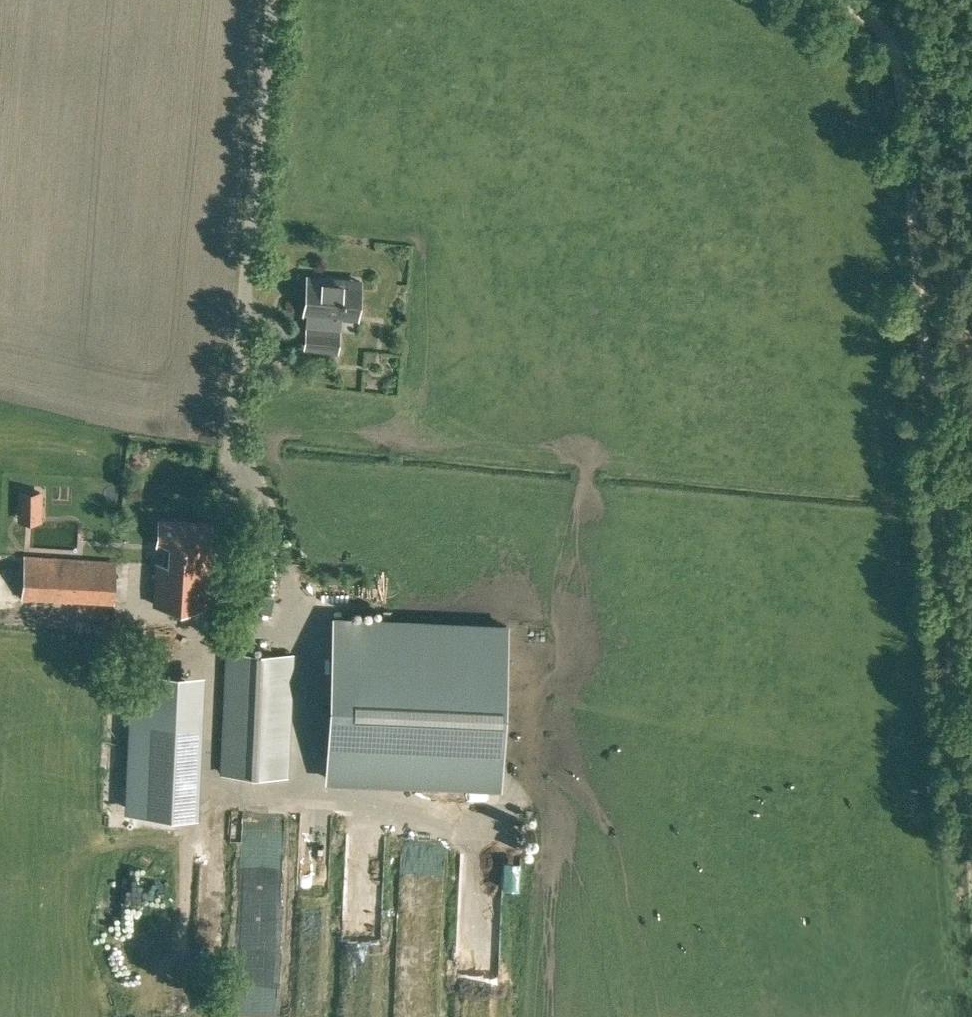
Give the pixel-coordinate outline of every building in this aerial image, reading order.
[(359,281),(306,276),(303,312),(311,313),(310,327),(306,327),(304,346),(335,349),(337,330),(327,329),(329,314),(355,317),(359,281)] [(40,507),(40,491),(23,490),(23,506),(40,507)] [(204,607),(210,524),(157,520),(152,604),(204,607)] [(115,562),(24,556),(21,598),(113,603),(115,562)] [(499,784),(506,626),(332,618),(326,777),(499,784)] [(226,673),(223,740),(221,771),(286,775),(292,654),(227,651),(226,673)] [(129,802),(128,809),(173,811),(178,811),(180,771),(194,772),(196,729),(181,728),(182,705),(183,705),(184,680),(158,679),(158,680),(134,679),(129,802)] [(248,804),(248,844),(287,844),(287,804),(248,804)]
